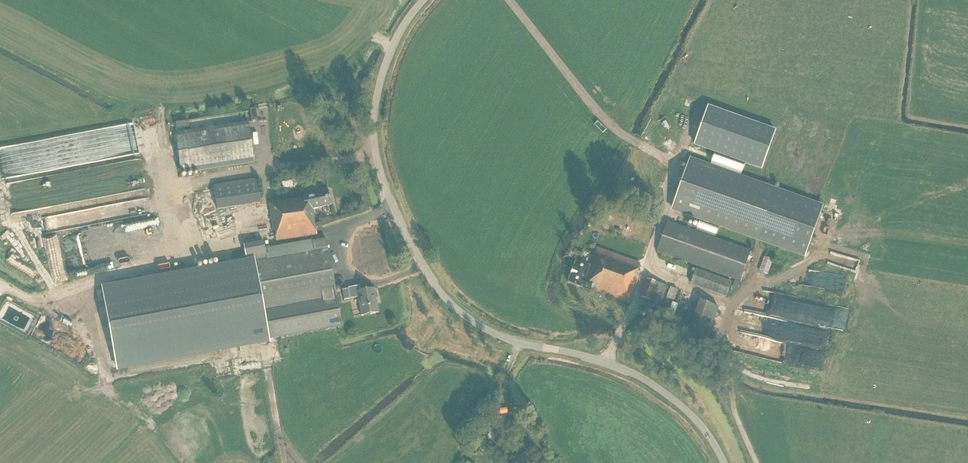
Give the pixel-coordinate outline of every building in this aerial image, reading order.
[(775,131),(708,107),(695,145),(762,169),(775,131)] [(181,174),(255,162),(248,121),(175,133),(181,174)] [(0,147),(0,154),(6,174),(14,172),(6,146),(0,147)] [(804,255),(822,207),(689,160),(672,208),(804,255)] [(217,209),(261,202),(257,178),(214,185),(217,209)] [(317,234),(313,209),(331,205),(329,191),(303,196),(303,197),(269,202),(273,230),(274,230),(276,240),(317,234)] [(103,203),(102,197),(17,208),(19,219),(30,217),(36,211),(43,218),(45,230),(71,227),(76,232),(80,231),(81,239),(83,239),(84,243),(92,252),(93,259),(91,261),(154,253),(149,221),(114,225),(114,218),(104,220),(105,222),(98,223),(102,219),(101,211),(95,204),(103,203)] [(740,281),(750,251),(667,221),(657,251),(740,281)] [(244,245),(247,261),(103,288),(117,367),(342,325),(326,239),(312,242),(312,240),(265,248),(263,241),(244,245)] [(636,275),(640,263),(596,248),(590,267),(576,261),(568,282),(590,291),(591,289),(629,303),(639,276),(636,275)] [(768,273),(774,258),(765,254),(759,269),(768,273)] [(726,296),(731,281),(696,269),(691,284),(726,296)] [(659,308),(667,286),(656,283),(656,282),(647,279),(641,296),(650,299),(648,305),(659,308)] [(360,291),(359,285),(348,287),(348,289),(342,290),(344,300),(350,298),(359,297),(362,315),(361,315),(362,315),(379,312),(378,312),(374,289),(360,291)] [(674,298),(677,289),(669,287),(667,295),(674,298)] [(707,340),(718,307),(699,300),(687,333),(707,340)] [(524,452),(514,461),(513,459),(508,462),(534,462),(524,452)]
